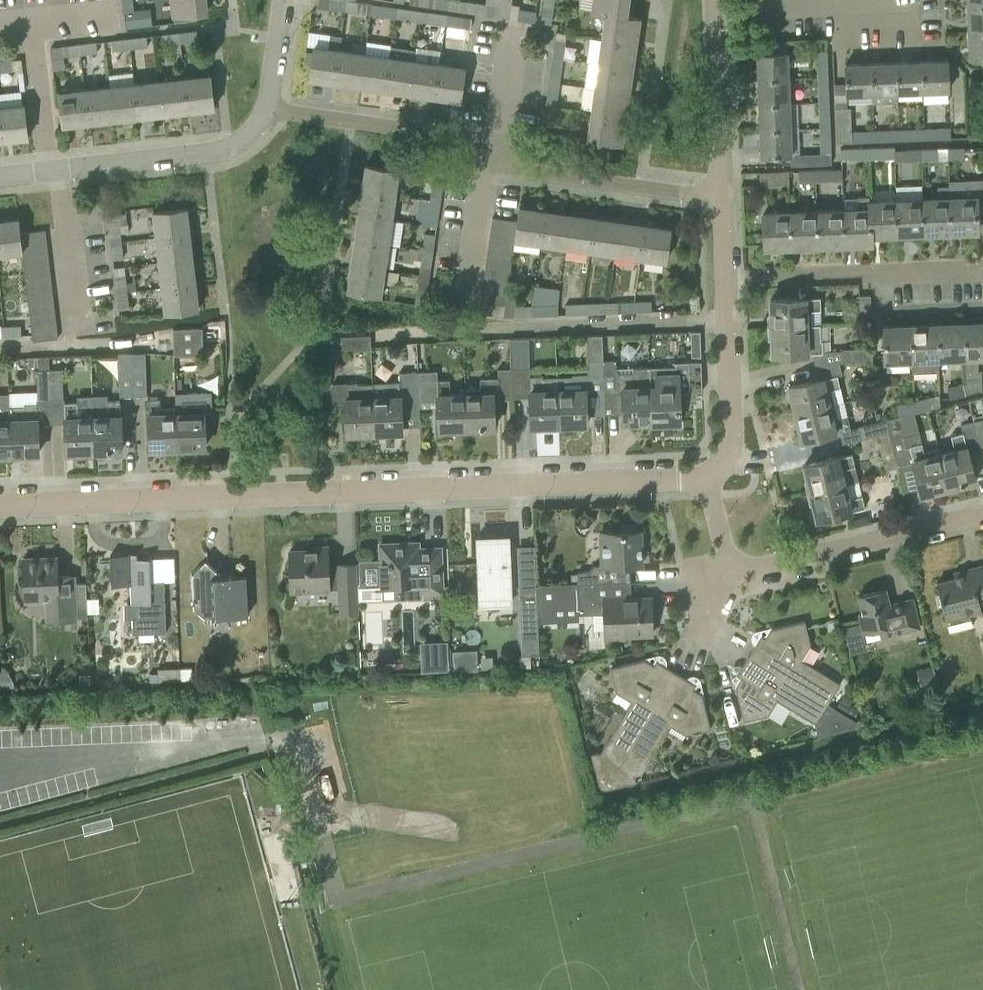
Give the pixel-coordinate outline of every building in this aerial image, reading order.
[(124,12),(133,10),(133,7),(132,0),(122,0),(124,12)] [(206,0),(171,0),(173,14),(208,10),(206,0)] [(346,0),(321,0),(320,6),(345,10),(346,0)] [(362,12),(363,2),(346,0),(345,10),(362,12)] [(452,0),(435,0),(434,7),(451,9),(452,0)] [(485,4),(484,14),(509,18),(512,0),(486,0),(485,4)] [(628,0),(593,0),(591,12),(605,14),(605,13),(626,16),(626,15),(628,0)] [(485,4),(469,2),(467,12),(484,14),(485,4)] [(395,17),(396,7),(379,5),(378,15),(395,17)] [(550,23),(553,7),(543,5),(540,22),(550,23)] [(967,7),(968,32),(982,31),(982,6),(967,7)] [(412,20),(413,10),(396,7),(395,17),(412,20)] [(534,21),(536,11),(519,9),(517,19),(534,21)] [(446,24),(447,14),(429,12),(428,22),(446,24)] [(640,17),(626,15),(626,16),(605,13),(605,14),(601,38),(636,43),(640,17)] [(198,40),(197,34),(196,30),(179,32),(181,42),(198,40)] [(968,32),(969,57),(982,57),(982,31),(968,32)] [(181,42),(179,32),(163,34),(164,44),(181,42)] [(335,83),(340,49),(341,36),(330,34),(328,47),(314,45),(309,79),(335,83)] [(147,46),(146,36),(129,38),(131,48),(147,46)] [(131,48),(129,38),(112,40),(114,50),(131,48)] [(632,68),(636,43),(601,38),(598,63),(632,68)] [(565,41),(555,39),(552,56),(562,58),(565,41)] [(97,52),(96,42),(79,44),(80,54),(97,52)] [(80,54),(79,44),(62,46),(64,56),(80,54)] [(389,56),(385,90),(409,93),(414,60),(416,49),(391,45),(389,56)] [(360,86),(365,53),(340,49),(335,83),(360,86)] [(828,76),(827,52),(826,51),(816,51),(817,76),(828,76)] [(787,52),(763,53),(757,53),(758,79),(788,78),(787,52)] [(365,53),(360,86),(385,90),(389,56),(365,53)] [(560,75),(562,58),(552,56),(550,73),(560,75)] [(0,61),(0,71),(11,70),(10,60),(0,61)] [(414,60),(409,93),(434,97),(439,63),(414,60)] [(947,60),(923,61),(924,91),(948,90),(947,60)] [(924,91),(923,61),(897,62),(898,92),(924,91)] [(898,92),(897,62),(872,63),(874,103),(898,102),(898,93),(898,92)] [(460,100),(463,81),(465,67),(440,63),(439,63),(434,97),(460,100)] [(629,93),(632,68),(598,63),(594,88),(629,93)] [(847,107),(847,94),(872,93),(873,103),(874,103),(872,63),(845,64),(846,84),(835,84),(837,142),(875,140),(875,130),(852,131),(850,107),(847,107)] [(214,108),(210,74),(185,77),(188,111),(214,108)] [(829,101),(828,76),(817,76),(818,101),(829,101)] [(188,111),(185,77),(160,80),(163,114),(188,111)] [(797,78),(788,79),(788,78),(758,79),(759,104),(798,102),(797,78)] [(163,114),(160,80),(135,83),(138,117),(163,114)] [(138,117),(135,83),(110,86),(113,120),(138,117)] [(113,120),(110,86),(84,89),(88,122),(113,120)] [(625,118),(629,93),(594,88),(590,113),(625,118)] [(88,122),(84,89),(59,92),(63,125),(88,122)] [(556,105),(558,91),(548,89),(546,103),(556,105)] [(830,126),(829,101),(818,101),(820,127),(830,126)] [(799,127),(798,102),(759,104),(760,129),(789,128),(799,127)] [(553,124),(556,105),(546,103),(543,123),(553,124)] [(26,118),(24,104),(0,106),(0,120),(2,140),(28,137),(26,118)] [(622,143),(625,118),(590,113),(587,138),(622,143)] [(831,152),(830,126),(820,127),(820,153),(831,152)] [(550,128),(538,127),(536,138),(548,140),(550,128)] [(951,127),(925,128),(926,138),(951,137),(951,127)] [(791,154),(789,128),(760,129),(761,155),(781,155),(791,154)] [(926,138),(925,128),(899,129),(900,139),(926,138)] [(900,139),(899,129),(875,130),(875,140),(900,139)] [(895,158),(895,150),(895,146),(867,147),(868,159),(895,158)] [(965,159),(964,148),(964,146),(948,147),(949,160),(965,159)] [(868,159),(867,147),(851,148),(852,160),(868,159)] [(921,161),(920,148),(905,149),(906,162),(921,161)] [(939,160),(938,148),(920,148),(921,161),(939,160)] [(395,195),(399,170),(399,169),(365,164),(362,190),(395,195)] [(815,181),(815,169),(799,170),(799,182),(815,181)] [(833,181),(832,169),(815,169),(815,181),(833,181)] [(789,171),(779,171),(759,172),(760,185),(789,184),(789,171)] [(948,180),(948,186),(949,197),(950,232),(977,231),(977,221),(982,221),(982,179),(948,180)] [(440,201),(442,184),(432,183),(430,200),(440,201)] [(938,197),(922,198),(924,233),(950,232),(949,197),(948,186),(938,186),(938,197)] [(392,220),(395,195),(362,190),(358,215),(392,220)] [(871,235),(870,209),(869,209),(869,200),(869,196),(857,196),(858,209),(843,210),(844,244),(871,243),(871,235)] [(436,226),(440,201),(430,200),(419,198),(415,223),(436,226)] [(924,233),(922,198),(896,199),(897,234),(924,233)] [(897,234),(896,199),(869,200),(869,209),(870,209),(871,235),(897,234)] [(542,244),(546,210),(519,206),(517,221),(515,233),(514,240),(542,244)] [(187,207),(153,211),(156,237),(190,233),(187,207)] [(566,247),(571,213),(546,210),(542,244),(566,247)] [(844,244),(843,210),(817,211),(818,245),(844,244)] [(818,245),(817,211),(790,212),(791,246),(818,245)] [(791,246),(790,212),(763,213),(764,247),(791,246)] [(129,231),(127,213),(108,215),(109,225),(111,242),(121,241),(120,233),(129,231)] [(591,251),(596,217),(571,213),(566,247),(591,251)] [(388,245),(391,220),(392,220),(358,215),(354,240),(388,245)] [(515,233),(517,221),(492,217),(490,230),(515,233)] [(617,254),(621,221),(596,217),(591,251),(617,254)] [(20,232),(18,218),(0,220),(0,266),(24,263),(23,257),(21,245),(20,232)] [(641,258),(646,224),(621,221),(617,254),(641,258)] [(670,228),(646,224),(641,258),(665,261),(670,228)] [(47,242),(45,229),(20,232),(21,245),(47,242)] [(514,245),(514,240),(515,233),(490,230),(489,241),(514,245)] [(193,258),(190,233),(156,237),(159,262),(193,258)] [(433,251),(435,234),(425,233),(423,249),(433,251)] [(384,269),(388,245),(354,240),(351,265),(384,269)] [(121,241),(111,242),(112,245),(113,259),(123,258),(122,244),(121,241)] [(512,257),(514,245),(489,241),(487,253),(512,257)] [(48,254),(47,242),(21,245),(23,257),(48,254)] [(430,268),(433,251),(423,249),(420,266),(430,268)] [(510,269),(512,257),(487,253),(485,265),(510,269)] [(49,266),(48,254),(23,257),(24,263),(24,269),(49,266)] [(195,283),(193,258),(159,262),(162,287),(195,283)] [(400,272),(384,269),(351,265),(347,290),(381,295),(383,281),(398,283),(400,272)] [(509,281),(510,269),(485,265),(483,277),(509,281)] [(51,278),(49,266),(24,269),(26,281),(51,278)] [(124,266),(114,267),(115,275),(117,292),(127,291),(136,290),(136,287),(135,281),(126,282),(125,274),(124,266)] [(507,292),(509,281),(483,277),(482,289),(507,292)] [(52,289),(51,278),(26,281),(27,292),(52,289)] [(198,309),(195,283),(162,287),(165,312),(198,309)] [(534,285),(531,305),(531,315),(557,314),(559,288),(534,285)] [(425,306),(427,288),(417,287),(415,304),(425,306)] [(54,301),(52,289),(27,292),(29,304),(54,301)] [(505,304),(507,296),(507,292),(482,289),(480,301),(505,304)] [(129,308),(127,291),(117,292),(119,309),(129,308)] [(871,323),(870,295),(857,295),(858,323),(871,323)] [(812,325),(811,310),(820,309),(820,297),(770,299),(771,327),(812,325)] [(55,313),(54,301),(29,304),(30,316),(55,313)] [(504,316),(505,304),(480,301),(478,313),(504,316)] [(634,311),(634,301),(609,302),(609,312),(634,311)] [(651,301),(634,301),(634,311),(651,311),(651,301)] [(599,302),(582,303),(582,313),(600,313),(599,302)] [(582,313),(582,303),(565,304),(566,314),(582,313)] [(531,305),(514,306),(514,316),(531,315),(531,305)] [(57,325),(55,313),(30,316),(31,328),(57,325)] [(965,357),(963,323),(937,324),(938,358),(965,357)] [(978,356),(982,356),(982,323),(963,323),(965,357),(966,371),(978,371),(978,356)] [(938,358),(937,324),(910,325),(912,359),(912,373),(914,373),(914,369),(918,369),(921,372),(931,372),(939,372),(938,358)] [(21,335),(21,325),(4,326),(4,336),(21,335)] [(58,338),(57,325),(31,328),(33,341),(58,338)] [(822,352),(822,340),(820,340),(819,325),(812,325),(771,327),(772,354),(792,354),(822,352)] [(912,359),(910,325),(883,327),(885,360),(912,359)] [(203,354),(203,341),(202,328),(173,329),(174,355),(203,354)] [(700,331),(699,331),(690,331),(690,341),(700,341),(700,331)] [(371,348),(370,335),(341,336),(341,349),(371,348)] [(603,360),(602,335),(588,335),(590,373),(572,373),(573,388),(558,389),(559,424),(587,423),(585,394),(604,394),(603,360)] [(873,360),(872,347),(843,348),(844,361),(873,360)] [(651,427),(649,366),(616,367),(616,359),(603,360),(604,394),(604,406),(611,406),(612,411),(623,411),(624,422),(651,421),(651,427)] [(696,391),(702,391),(701,361),(676,362),(676,366),(649,366),(651,427),(680,426),(679,407),(691,407),(691,402),(697,402),(696,391)] [(843,401),(840,387),(837,375),(842,374),(839,362),(816,367),(819,379),(789,386),(795,413),(834,404),(843,401)] [(134,394),(133,365),(120,366),(121,395),(134,394)] [(147,365),(145,365),(133,365),(134,394),(148,394),(147,365)] [(558,389),(557,376),(542,376),(542,375),(530,375),(529,367),(510,368),(512,397),(530,397),(531,426),(559,424),(558,389)] [(499,398),(512,397),(510,368),(497,368),(498,377),(480,378),(480,387),(464,388),(464,393),(465,393),(466,428),(494,427),(493,393),(499,393),(499,398)] [(51,398),(50,369),(37,369),(38,398),(51,398)] [(63,369),(62,369),(50,369),(51,398),(64,398),(63,369)] [(465,393),(464,393),(450,394),(449,379),(437,380),(437,371),(418,372),(419,401),(438,400),(439,429),(466,428),(465,393)] [(373,391),(372,391),(374,431),(402,430),(401,409),(419,409),(419,401),(418,372),(410,372),(399,373),(399,381),(387,382),(373,383),(373,391)] [(982,390),(982,379),(966,380),(966,382),(964,383),(967,394),(982,390)] [(372,391),(373,391),(373,383),(357,384),(357,382),(332,383),(333,402),(345,402),(346,433),(374,431),(372,391)] [(967,394),(964,383),(947,387),(950,399),(967,394)] [(191,392),(175,393),(176,407),(177,447),(205,446),(204,412),(212,412),(211,391),(191,392)] [(932,408),(929,396),(913,400),(913,402),(915,413),(932,408)] [(177,447),(176,407),(161,408),(161,398),(148,399),(150,448),(177,447)] [(38,436),(37,399),(25,400),(25,401),(9,402),(9,410),(10,436),(11,454),(38,453),(38,436)] [(109,411),(92,411),(94,450),(122,449),(120,400),(108,400),(109,411)] [(913,402),(913,400),(896,405),(899,416),(902,415),(902,416),(915,413),(913,402)] [(94,450),(92,411),(79,412),(79,402),(64,402),(66,452),(94,450)] [(838,420),(834,404),(795,413),(802,439),(850,428),(847,418),(838,420)] [(11,454),(10,436),(9,410),(0,410),(0,454),(11,454)] [(940,454),(938,448),(911,455),(902,416),(902,415),(899,416),(886,419),(889,431),(898,467),(898,469),(914,465),(921,493),(948,487),(940,454)] [(889,431),(886,419),(858,426),(861,438),(889,431)] [(973,422),(980,449),(982,449),(982,419),(973,422)] [(968,452),(980,449),(973,422),(961,424),(963,434),(952,436),(955,451),(940,454),(948,487),(975,480),(968,452)] [(898,467),(889,431),(861,438),(864,452),(880,448),(885,470),(898,467)] [(852,453),(823,460),(804,465),(810,492),(850,482),(846,467),(855,465),(852,453)] [(865,507),(862,495),(858,480),(850,482),(810,492),(817,519),(865,507)] [(600,532),(601,552),(602,564),(594,565),(588,571),(577,572),(577,583),(614,581),(614,582),(630,581),(629,564),(642,564),(640,530),(636,530),(636,526),(620,527),(620,531),(600,532)] [(512,578),(511,554),(510,537),(476,538),(477,563),(481,562),(483,602),(512,600),(511,578),(512,578)] [(442,592),(441,567),(440,547),(418,548),(418,542),(380,544),(381,564),(382,584),(395,583),(396,598),(421,597),(421,592),(442,592)] [(312,550),(289,551),(290,571),(291,591),(329,589),(340,588),(340,597),(356,596),(355,583),(354,563),(339,564),(339,573),(329,574),(327,546),(312,547),(312,550)] [(519,548),(523,655),(539,655),(538,622),(537,584),(535,547),(519,548)] [(166,632),(164,581),(151,581),(150,557),(136,558),(131,559),(130,554),(110,554),(111,585),(131,584),(132,603),(137,603),(138,618),(132,618),(133,634),(166,632)] [(57,557),(51,557),(23,558),(25,601),(46,600),(47,620),(76,619),(75,575),(58,576),(57,557)] [(192,573),(193,592),(193,607),(214,626),(224,616),(248,615),(246,574),(223,575),(205,559),(192,573)] [(937,582),(941,602),(946,621),(948,631),(974,624),(971,614),(982,612),(979,602),(982,601),(982,571),(982,565),(961,570),(954,572),(955,578),(937,582)] [(615,598),(614,582),(614,581),(577,583),(579,614),(603,613),(604,638),(624,637),(624,635),(652,634),(651,597),(615,598)] [(552,583),(537,584),(538,622),(554,621),(552,583)] [(858,614),(863,632),(879,628),(881,636),(919,627),(917,618),(912,598),(889,604),(885,589),(858,595),(862,613),(858,614)] [(810,645),(809,640),(804,620),(770,628),(765,638),(761,635),(749,655),(828,703),(840,683),(801,660),(810,645)] [(448,641),(421,642),(422,671),(449,670),(448,641)] [(477,650),(453,651),(453,671),(478,670),(477,650)] [(828,703),(749,655),(737,675),(741,677),(735,686),(743,720),(763,716),(768,714),(777,699),(816,723),(828,703)] [(605,788),(676,673),(656,661),(653,665),(644,659),(610,667),(615,687),(616,692),(631,701),(600,752),(592,754),(601,789),(605,788)] [(192,667),(180,668),(180,681),(192,680),(192,667)] [(159,681),(180,681),(180,668),(159,669),(159,681)] [(686,734),(691,733),(710,728),(702,694),(693,689),(695,685),(676,673),(605,788),(636,781),(635,774),(642,772),(671,725),(686,734)] [(841,701),(830,719),(842,726),(852,708),(841,701)]
